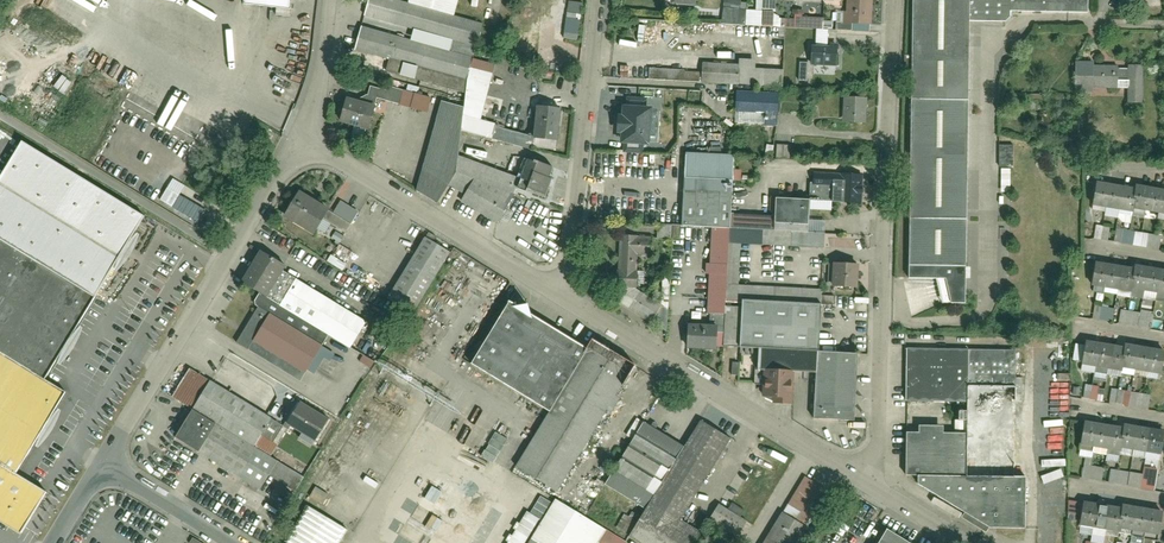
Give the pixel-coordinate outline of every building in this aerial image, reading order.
[(398,0),(368,0),(364,13),(454,37),(451,47),(362,23),(355,48),(412,63),(410,67),(463,81),(458,101),(435,95),(423,167),(502,212),(515,184),(542,193),(551,170),(518,157),(510,175),(451,154),(456,133),(520,150),(525,131),(477,119),(489,74),(469,69),(481,22),(398,0)] [(849,23),(872,23),(872,0),(849,0),(849,23)] [(964,308),(967,25),(1009,26),(1009,14),(1087,15),(1087,0),(911,0),(908,283),(938,283),(943,307),(964,308)] [(729,1),(729,19),(777,21),(777,9),(752,8),(752,2),(729,1)] [(334,24),(328,55),(336,57),(342,26),(334,24)] [(838,63),(838,34),(809,34),(809,63),(838,63)] [(779,119),(780,70),(736,69),(736,58),(697,58),(697,88),(742,88),(742,119),(779,119)] [(1119,59),(1075,59),(1075,84),(1122,84),(1122,101),(1144,101),(1144,69),(1119,69),(1119,59)] [(798,62),(798,81),(808,81),(808,62),(798,62)] [(62,94),(72,83),(61,75),(52,86),(62,94)] [(399,87),(360,81),(357,95),(397,101),(399,87)] [(368,129),(372,103),(337,97),(333,124),(368,129)] [(870,97),(848,97),(848,125),(870,125),(870,97)] [(617,133),(623,133),(622,151),(644,152),(644,144),(649,144),(652,108),(625,106),(624,117),(618,116),(617,133)] [(559,111),(535,111),(535,144),(558,144),(559,111)] [(351,137),(363,139),(364,129),(352,127),(351,137)] [(17,474),(66,397),(43,383),(147,217),(26,142),(0,183),(0,522),(23,536),(49,494),(17,474)] [(776,157),(790,157),(790,144),(776,144),(776,157)] [(1013,166),(1013,144),(999,144),(999,166),(1013,166)] [(816,355),(818,317),(818,296),(735,293),(737,250),(822,253),(822,233),(808,233),(809,199),(775,198),(774,212),(730,211),(734,157),(688,154),(680,225),(710,226),(708,325),(685,324),(685,349),(769,351),(768,406),(799,407),(800,375),(817,376),(815,422),(853,423),(855,356),(816,355)] [(1000,189),(1010,190),(1010,168),(1001,168),(1000,189)] [(859,173),(812,172),(812,196),(859,196),(859,173)] [(1163,211),(1163,187),(1097,181),(1094,208),(1131,212),(1132,208),(1163,211)] [(299,191),(284,217),(314,234),(322,219),(346,233),(358,213),(340,202),(333,214),(299,191)] [(1108,240),(1109,226),(1095,225),(1094,238),(1108,240)] [(1159,248),(1161,234),(1115,229),(1113,243),(1159,248)] [(388,298),(413,313),(450,252),(424,237),(388,298)] [(651,241),(624,239),(621,306),(669,334),(672,283),(657,281),(657,303),(650,298),(651,241)] [(283,269),(261,255),(242,285),(258,295),(250,307),(258,312),(240,340),(300,378),(328,335),(348,348),(363,323),(363,322),(359,328),(278,277),(283,269)] [(1091,260),(1088,287),(1163,294),(1163,267),(1091,260)] [(860,262),(833,262),(833,289),(860,289),(860,262)] [(467,364),(549,413),(587,350),(563,336),(505,301),(467,364)] [(1112,321),(1114,308),(1095,305),(1092,318),(1112,321)] [(1085,340),(1083,367),(1163,375),(1163,348),(1085,340)] [(592,341),(587,350),(549,413),(516,468),(559,493),(635,366),(592,341)] [(919,433),(907,433),(906,475),(918,476),(918,486),(990,528),(1025,528),(1026,477),(967,476),(968,385),(1016,386),(1017,350),(907,349),(906,401),(965,401),(965,433),(943,433),(943,426),(919,425),(919,433)] [(192,410),(175,438),(259,490),(268,475),(293,490),(302,476),(270,456),(287,428),(190,369),(172,398),(192,410)] [(1085,383),(1082,397),(1101,401),(1104,388),(1085,383)] [(1110,389),(1109,404),(1149,407),(1150,393),(1110,389)] [(316,441),(329,418),(300,402),(287,425),(316,441)] [(1057,406),(1032,422),(1038,431),(1063,415),(1057,406)] [(654,495),(644,510),(629,536),(639,542),(695,542),(701,532),(681,520),(730,439),(700,421),(684,447),(671,469),(654,495)] [(671,469),(684,447),(644,422),(604,485),(644,510),(654,495),(647,490),(664,464),(671,469)] [(1163,429),(1084,422),(1081,446),(1162,453),(1163,429)] [(495,431),(480,456),(493,463),(507,438),(495,431)] [(1084,458),(1082,478),(1102,480),(1103,467),(1091,466),(1092,458),(1084,458)] [(654,495),(671,469),(664,464),(647,490),(654,495)] [(1142,473),(1128,472),(1126,486),(1154,489),(1156,468),(1143,467),(1142,473)] [(1125,485),(1128,472),(1110,468),(1108,482),(1125,485)] [(828,492),(805,477),(765,542),(797,542),(828,492)] [(1036,504),(1046,504),(1046,478),(1037,478),(1036,504)] [(431,485),(423,498),(433,504),(441,491),(431,485)] [(626,542),(543,492),(534,505),(546,513),(537,528),(530,524),(523,535),(530,539),(527,542),(626,542)] [(1162,507),(1082,501),(1080,528),(1160,535),(1162,507)] [(746,522),(718,504),(709,519),(736,537),(746,522)] [(472,537),(416,505),(398,534),(413,542),(469,542),(472,537)] [(307,511),(288,542),(336,542),(342,532),(307,511)] [(624,515),(613,534),(625,541),(636,522),(624,515)] [(886,530),(878,542),(908,542),(886,530)]
